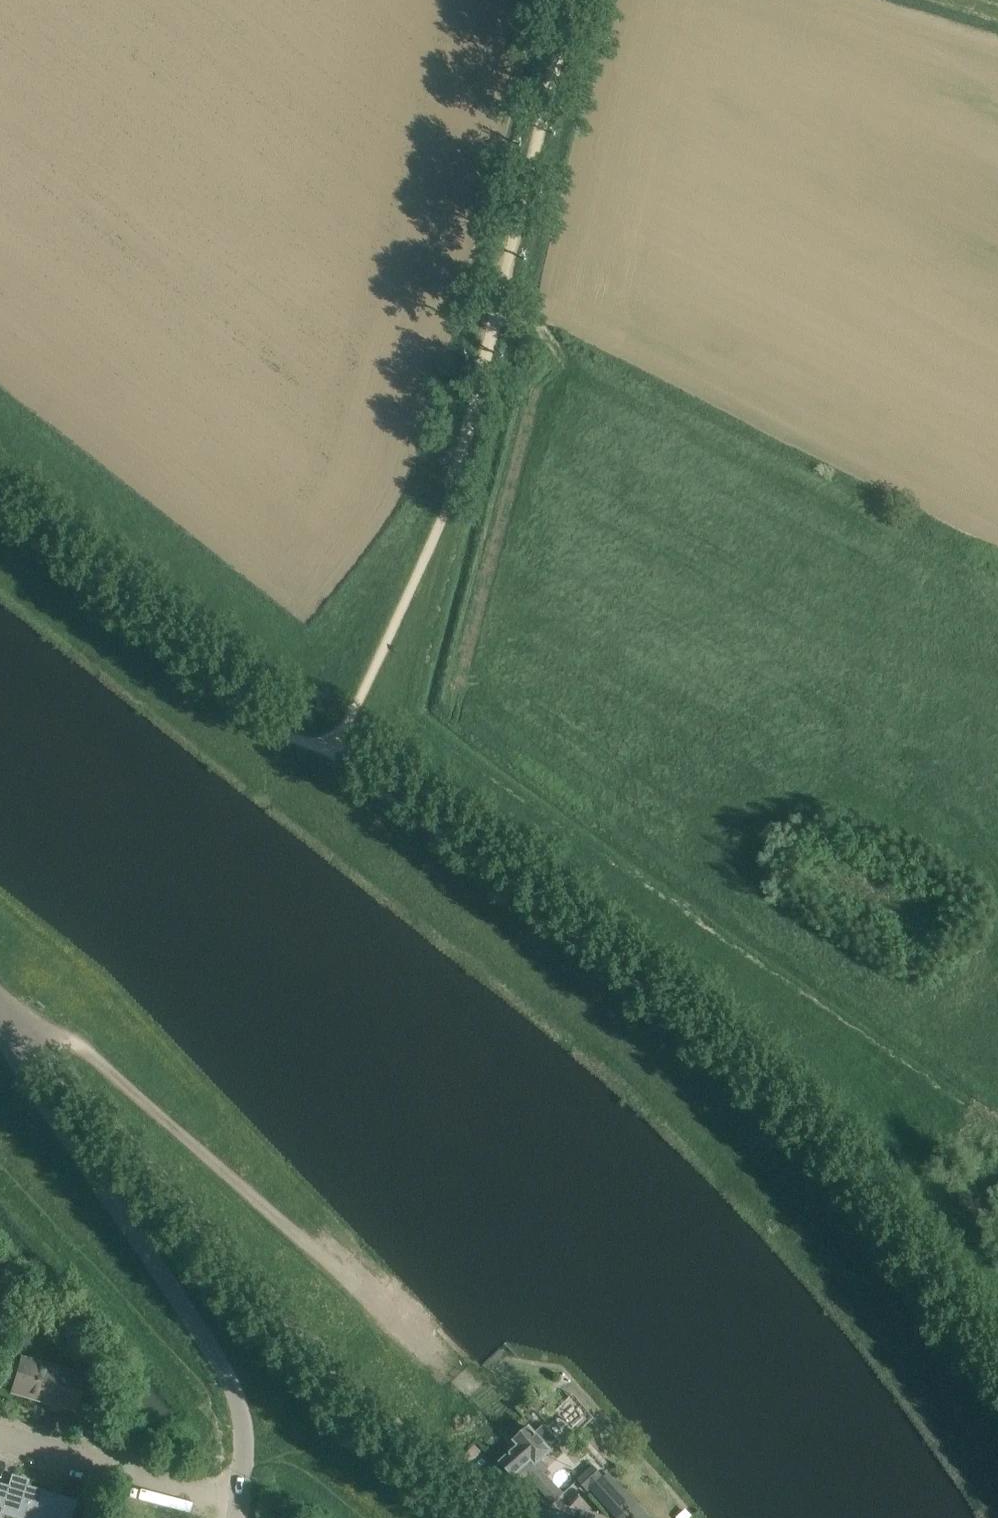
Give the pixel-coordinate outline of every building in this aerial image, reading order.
[(84,1375),(22,1356),(12,1390),(74,1408),(84,1375)] [(518,1446),(500,1462),(513,1477),(515,1475),(524,1486),(531,1480),(551,1502),(560,1494),(541,1472),(546,1467),(540,1461),(550,1451),(549,1450),(556,1443),(542,1427),(539,1429),(534,1433),(529,1428),(514,1442),(518,1446)] [(578,1477),(615,1517),(623,1517),(625,1516),(627,1517),(638,1517),(602,1478),(591,1466),(578,1477)] [(74,1502),(25,1487),(27,1481),(12,1477),(9,1488),(0,1485),(0,1517),(1,1513),(17,1517),(69,1517),(74,1502)] [(676,1515),(678,1517),(685,1517),(692,1512),(686,1505),(676,1515)]
